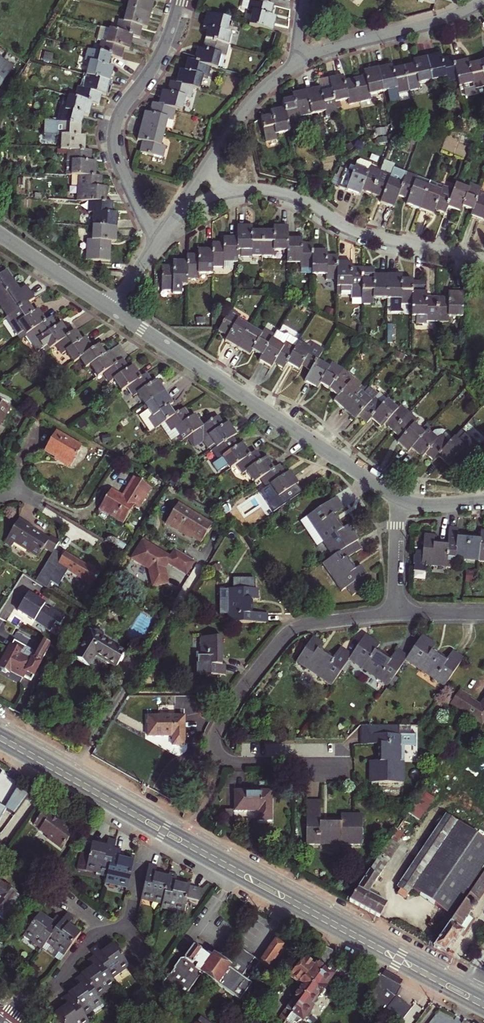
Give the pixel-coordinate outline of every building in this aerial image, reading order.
[(128,8),(151,14),(155,0),(154,0),(130,0),(128,8)] [(274,5),(268,4),(254,0),(251,0),(249,11),(254,12),(250,25),(274,31),(277,17),(272,16),(274,5)] [(148,28),(151,14),(128,8),(124,21),(119,20),(116,31),(134,35),(140,37),(143,27),(148,28)] [(228,33),(231,20),(207,14),(204,28),(209,29),(206,39),(230,45),(233,34),(228,33)] [(99,52),(112,56),(122,58),(125,48),(130,49),(134,35),(116,31),(111,29),(107,43),(102,42),(99,52)] [(230,45),(206,39),(203,49),(198,48),(194,62),(212,66),(219,68),(222,55),(227,57),(230,45)] [(99,52),(88,50),(86,61),(91,62),(87,75),(110,81),(114,67),(109,66),(112,56),(99,52)] [(427,56),(433,81),(445,78),(446,82),(458,80),(454,63),(453,56),(443,58),(441,53),(427,56)] [(404,67),(409,91),(420,88),(420,83),(433,81),(427,56),(413,59),(414,65),(404,67)] [(14,68),(0,58),(0,87),(14,68)] [(212,66),(194,62),(189,60),(186,71),(181,69),(177,83),(194,88),(201,89),(204,76),(209,77),(212,66)] [(480,62),(469,64),(468,60),(454,63),(458,80),(463,101),(476,98),(474,89),(483,87),(483,75),(480,62)] [(378,67),(384,92),(397,88),(398,93),(409,91),(404,67),(393,69),(392,64),(378,67)] [(355,78),(361,102),(371,99),(370,95),(384,92),(378,67),(364,70),(365,75),(355,78)] [(76,98),(93,102),(99,104),(102,94),(107,95),(110,81),(87,75),(84,88),(79,87),(76,98)] [(332,90),(335,103),(348,100),(349,104),(361,102),(355,78),(345,80),(344,75),(329,79),(332,90)] [(191,99),(194,88),(177,83),(170,82),(168,92),(163,90),(159,105),(176,109),(183,111),(187,97),(191,99)] [(335,103),(332,90),(322,92),(321,87),(306,91),(312,114),(325,112),(326,116),(337,114),(335,103)] [(284,107),(288,125),(300,123),(299,117),(312,114),(306,91),(293,94),(294,99),(283,101),(284,107)] [(58,121),(82,125),(84,115),(89,117),(93,102),(76,98),(69,96),(65,109),(61,108),(58,121)] [(142,126),(165,132),(169,119),(174,120),(176,109),(159,105),(153,104),(150,114),(145,112),(142,126)] [(290,131),(288,125),(284,107),(271,110),(272,115),(261,117),(267,142),(278,140),(277,134),(290,131)] [(81,136),(82,125),(58,121),(46,119),(45,135),(62,135),(62,150),(69,150),(86,151),(86,136),(81,136)] [(165,132),(142,126),(138,140),(143,142),(140,152),(164,158),(167,146),(162,145),(165,132)] [(79,176),(96,176),(97,162),(92,161),(93,151),(86,151),(69,150),(67,175),(79,176)] [(373,194),(381,171),(371,167),(373,162),(361,158),(357,159),(355,166),(347,163),(338,186),(361,195),(363,190),(373,194)] [(394,207),(399,195),(403,184),(389,179),(391,175),(381,171),(373,194),(382,197),(381,202),(394,207)] [(420,209),(430,181),(407,172),(403,184),(399,195),(408,199),(407,203),(420,209)] [(96,176),(79,176),(78,186),(84,187),(83,200),(90,201),(107,202),(107,187),(103,187),(103,177),(96,176)] [(430,181),(420,209),(434,214),(436,209),(446,213),(448,206),(454,190),(430,181)] [(454,190),(448,206),(461,212),(463,207),(472,210),(479,192),(481,187),(472,184),(469,188),(457,184),(454,190)] [(470,215),(483,220),(483,194),(479,192),(472,210),(470,215)] [(107,202),(90,201),(89,212),(95,213),(94,225),(118,226),(118,213),(113,213),(114,202),(107,202)] [(118,226),(94,225),(93,240),(88,240),(87,260),(111,261),(112,241),(117,242),(118,226)] [(263,256),(264,231),(254,231),(254,226),(239,226),(239,238),(239,250),(252,250),(252,255),(263,256)] [(264,231),(263,256),(274,256),(274,250),(289,251),(289,238),(289,226),(276,226),(276,231),(264,231)] [(214,250),(213,267),(225,267),(226,262),(239,262),(239,250),(239,238),(224,237),(224,243),(214,243),(214,250)] [(289,238),(289,251),(288,262),(302,263),(302,267),(313,267),(314,250),(314,244),(303,243),(303,239),(289,238)] [(213,273),(213,267),(214,250),(199,249),(199,254),(188,254),(188,261),(188,278),(199,278),(199,273),(213,273)] [(328,250),(314,250),(313,267),(313,275),(328,275),(328,280),(338,280),(339,262),(339,255),(328,255),(328,250)] [(188,278),(188,261),(174,261),(174,265),(163,265),(163,290),(175,290),(175,285),(188,285),(188,278)] [(338,280),(338,286),(352,287),(352,292),(363,292),(363,279),(363,268),(354,268),(353,263),(339,262),(338,280)] [(9,317),(29,303),(37,298),(28,286),(21,291),(8,271),(0,276),(0,303),(9,317)] [(374,299),(388,299),(388,275),(375,274),(374,279),(363,279),(363,292),(363,304),(374,304),(374,299)] [(413,292),(414,280),(404,280),(404,275),(388,275),(388,299),(388,304),(413,304),(413,292)] [(438,321),(438,297),(428,296),(428,292),(413,292),(413,304),(413,315),(426,316),(426,321),(438,321)] [(438,297),(438,321),(450,322),(450,316),(464,316),(464,292),(449,292),(449,297),(438,297)] [(27,334),(33,330),(47,321),(39,309),(35,312),(33,309),(29,303),(9,317),(16,326),(20,323),(27,334)] [(239,347),(252,326),(240,319),(242,316),(232,310),(228,316),(220,330),(229,335),(226,340),(239,347)] [(59,325),(53,317),(47,321),(33,330),(39,340),(43,337),(51,348),(57,344),(71,335),(63,323),(59,325)] [(263,356),(275,335),(266,329),(263,333),(252,326),(239,347),(252,355),(255,350),(263,356)] [(75,362),(81,358),(95,349),(87,337),(82,339),(77,331),(71,335),(57,344),(63,354),(68,351),(75,362)] [(288,362),(300,341),(289,334),(284,335),(278,331),(275,335),(263,356),(261,360),(273,368),(276,363),(285,368),(288,362)] [(312,348),(300,341),(288,362),(300,370),(303,365),(312,371),(318,360),(324,350),(315,344),(312,348)] [(106,353),(100,345),(95,349),(81,358),(87,368),(91,365),(99,376),(105,372),(119,363),(110,351),(106,353)] [(123,391),(129,387),(143,377),(134,365),(130,368),(124,360),(119,363),(105,372),(111,382),(115,379),(123,391)] [(330,367),(318,360),(312,371),(306,381),(319,388),(322,384),(331,389),(345,370),(333,362),(330,367)] [(346,410),(365,388),(345,370),(331,389),(338,396),(335,400),(346,410)] [(139,393),(146,405),(166,391),(158,380),(154,382),(149,373),(143,377),(129,387),(135,396),(139,393)] [(368,385),(365,388),(346,410),(342,414),(352,424),(360,416),(367,423),(372,418),(388,400),(380,392),(378,394),(368,385)] [(174,403),(166,391),(146,405),(154,416),(150,418),(156,428),(166,422),(176,415),(170,406),(174,403)] [(10,407),(0,400),(0,424),(10,407)] [(399,409),(388,400),(372,418),(383,427),(387,424),(394,431),(410,413),(402,405),(399,409)] [(192,417),(186,408),(176,415),(166,422),(172,431),(177,429),(184,440),(197,431),(204,426),(196,414),(192,417)] [(418,420),(410,413),(394,431),(402,438),(398,441),(409,451),(413,448),(426,433),(416,424),(418,420)] [(214,450),(233,436),(238,433),(230,422),(225,424),(219,416),(204,426),(197,431),(209,448),(210,448),(212,451),(214,450)] [(439,439),(429,430),(426,433),(413,448),(423,457),(427,453),(435,461),(439,456),(451,442),(442,435),(439,439)] [(83,447),(57,432),(46,452),(72,466),(83,447)] [(239,445),(233,436),(214,450),(220,459),(225,456),(232,468),(237,465),(252,455),(243,442),(239,445)] [(451,442),(439,456),(449,465),(453,461),(461,469),(478,451),(469,443),(466,447),(455,438),(451,442)] [(258,451),(252,455),(237,465),(243,473),(247,470),(255,482),(261,478),(275,469),(267,457),(263,459),(258,451)] [(272,485),(279,497),(300,483),(292,471),(287,474),(281,465),(275,469),(261,478),(267,488),(272,485)] [(150,495),(133,486),(126,499),(114,493),(104,512),(128,525),(138,506),(142,509),(150,495)] [(346,508),(338,497),(308,517),(315,528),(317,526),(326,540),(325,541),(334,556),(357,540),(360,539),(350,524),(343,528),(334,515),(346,508)] [(214,524),(180,503),(168,523),(187,535),(189,533),(203,542),(214,524)] [(22,518),(10,538),(41,558),(47,548),(55,553),(62,542),(53,536),(51,539),(34,528),(35,526),(22,518)] [(458,537),(459,527),(450,527),(449,544),(435,543),(436,535),(425,535),(424,552),(416,551),(415,573),(423,573),(424,565),(433,565),(433,563),(447,564),(447,567),(456,568),(457,556),(458,537)] [(457,556),(479,558),(481,539),(474,538),(464,537),(458,537),(457,556)] [(197,561),(177,549),(172,557),(145,540),(134,558),(151,569),(154,585),(169,582),(167,568),(170,563),(189,575),(197,561)] [(334,556),(324,563),(329,571),(331,570),(338,581),(337,582),(342,590),(348,586),(354,595),(369,585),(363,576),(368,573),(362,565),(355,569),(348,558),(363,548),(357,540),(334,556)] [(68,552),(60,564),(95,585),(102,573),(97,570),(98,568),(91,563),(89,565),(68,552)] [(475,583),(475,571),(465,571),(464,582),(475,583)] [(77,588),(86,593),(90,586),(81,581),(77,588)] [(228,613),(228,623),(270,622),(269,613),(252,612),(251,600),(260,600),(260,589),(228,589),(229,599),(231,599),(231,613),(228,613)] [(67,615),(30,592),(20,609),(37,619),(39,618),(54,627),(59,621),(63,623),(67,615)] [(97,654),(118,666),(126,653),(103,639),(105,636),(104,633),(98,629),(95,630),(93,633),(92,632),(76,658),(89,666),(97,654)] [(381,644),(366,634),(353,654),(350,659),(364,669),(366,666),(380,676),(378,678),(389,685),(406,659),(409,655),(398,648),(391,659),(377,649),(381,644)] [(438,644),(423,634),(409,655),(406,659),(421,669),(422,667),(436,677),(435,678),(445,686),(465,657),(454,650),(446,661),(433,652),(438,644)] [(350,659),(353,654),(341,646),(334,658),(320,648),(324,643),(314,636),(297,661),(307,668),(308,666),(323,675),(321,677),(333,685),(350,659)] [(202,637),(202,664),(224,664),(223,637),(202,637)] [(37,652),(16,641),(1,667),(8,671),(9,669),(24,678),(25,676),(32,680),(51,645),(43,640),(37,652)] [(227,675),(227,664),(224,664),(202,664),(197,664),(198,674),(227,675)] [(474,716),(481,705),(470,698),(472,696),(461,689),(452,702),(474,716)] [(474,716),(483,722),(483,720),(483,701),(481,705),(474,716)] [(186,715),(149,715),(149,736),(174,736),(174,745),(186,745),(186,715)] [(395,725),(363,725),(363,744),(380,744),(380,761),(373,761),(373,782),(403,782),(403,761),(401,761),(401,744),(403,744),(403,735),(396,735),(395,725)] [(30,795),(17,788),(5,809),(6,810),(15,815),(30,795)] [(273,820),(273,790),(236,789),(236,810),(260,811),(260,820),(273,820)] [(436,797),(424,790),(417,800),(409,812),(415,817),(426,801),(431,804),(436,797)] [(322,800),(308,799),(308,843),(321,844),(322,841),(342,841),(342,843),(363,844),(364,814),(342,814),(342,821),(321,820),(322,800)] [(57,815),(42,803),(32,816),(39,822),(38,823),(47,829),(46,831),(61,842),(74,825),(58,813),(57,815)] [(96,817),(88,812),(78,825),(86,831),(96,817)] [(407,897),(414,887),(453,913),(483,867),(483,837),(447,813),(398,885),(403,888),(400,892),(407,897)] [(405,833),(398,828),(349,900),(381,917),(388,902),(369,892),(401,845),(398,843),(405,833)] [(87,870),(109,874),(113,851),(115,843),(109,842),(107,849),(106,853),(91,851),(90,857),(87,870)] [(127,886),(132,866),(118,863),(118,860),(120,852),(113,851),(109,874),(108,878),(107,882),(127,886)] [(78,872),(108,878),(109,874),(87,870),(90,857),(81,856),(78,872)] [(141,898),(162,903),(167,883),(152,879),(153,875),(155,868),(148,866),(141,898)] [(435,945),(446,950),(453,940),(456,942),(465,930),(461,928),(474,909),(476,909),(477,907),(477,905),(476,904),(479,899),(477,897),(481,897),(483,893),(483,873),(435,945)] [(162,903),(161,907),(183,912),(186,902),(197,905),(200,890),(189,887),(188,892),(173,888),(174,884),(176,877),(169,876),(168,879),(167,883),(162,903)] [(21,900),(14,895),(16,893),(7,887),(5,888),(0,884),(0,918),(5,922),(21,900)] [(141,898),(140,903),(161,907),(162,903),(141,898)] [(161,907),(160,911),(182,915),(183,912),(161,907)] [(26,916),(15,933),(20,937),(17,941),(35,955),(40,949),(57,927),(51,922),(46,929),(34,919),(33,921),(26,916)] [(62,920),(57,927),(40,949),(58,962),(75,940),(62,930),(67,924),(62,920)] [(8,943),(14,935),(7,930),(1,938),(8,943)] [(284,947),(275,940),(260,961),(258,964),(257,966),(265,973),(284,947)] [(128,969),(111,945),(99,955),(94,948),(89,951),(93,957),(112,982),(128,969)] [(207,979),(208,980),(221,962),(218,961),(218,957),(216,958),(212,956),(211,958),(205,954),(203,956),(191,948),(183,960),(179,961),(162,984),(163,988),(168,992),(165,996),(178,1005),(198,977),(204,981),(207,979)] [(239,951),(228,967),(230,969),(229,971),(246,982),(257,966),(258,964),(239,951)] [(112,982),(93,957),(87,961),(91,967),(80,976),(97,999),(115,987),(112,982)] [(285,1022),(323,971),(315,965),(313,968),(303,961),(290,978),(302,986),(279,1018),(285,1022)] [(224,964),(221,962),(208,980),(209,981),(209,984),(212,986),(214,985),(240,1002),(251,985),(246,982),(229,971),(230,969),(228,967),(227,966),(227,962),(224,964)] [(285,1022),(299,1022),(300,1022),(301,1022),(303,1022),(314,1008),(311,1007),(316,1000),(319,1000),(326,990),(326,986),(333,976),(324,970),(323,971),(285,1022)] [(97,999),(80,976),(74,980),(79,987),(67,995),(86,1022),(104,1009),(97,999)] [(379,976),(365,1002),(392,1022),(401,1022),(411,1009),(396,998),(401,988),(379,976)] [(67,995),(62,1000),(66,1006),(54,1015),(60,1022),(87,1022),(86,1022),(67,995)]
